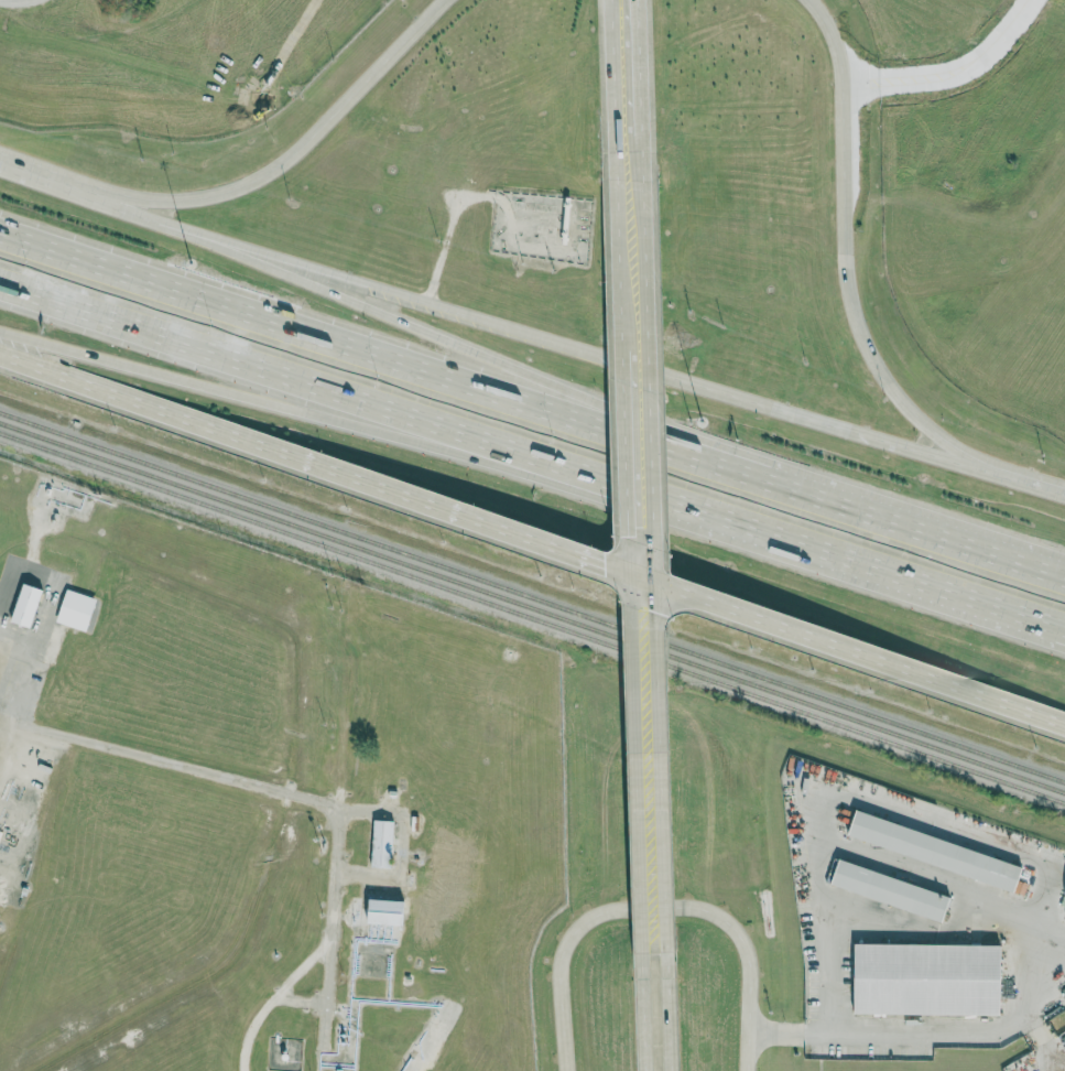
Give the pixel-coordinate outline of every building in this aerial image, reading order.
[(44,590),(24,583),(11,621),(31,628),(44,590)] [(57,622),(87,632),(97,599),(67,589),(57,622)] [(849,837),(1017,890),(1025,865),(857,812),(849,837)] [(372,868),(393,868),(394,821),(373,820),(372,868)] [(832,886),(944,921),(952,896),(841,860),(832,886)] [(370,924),(406,925),(406,901),(371,900),(370,924)] [(857,944),(856,1014),(1003,1016),(1004,945),(857,944)]
